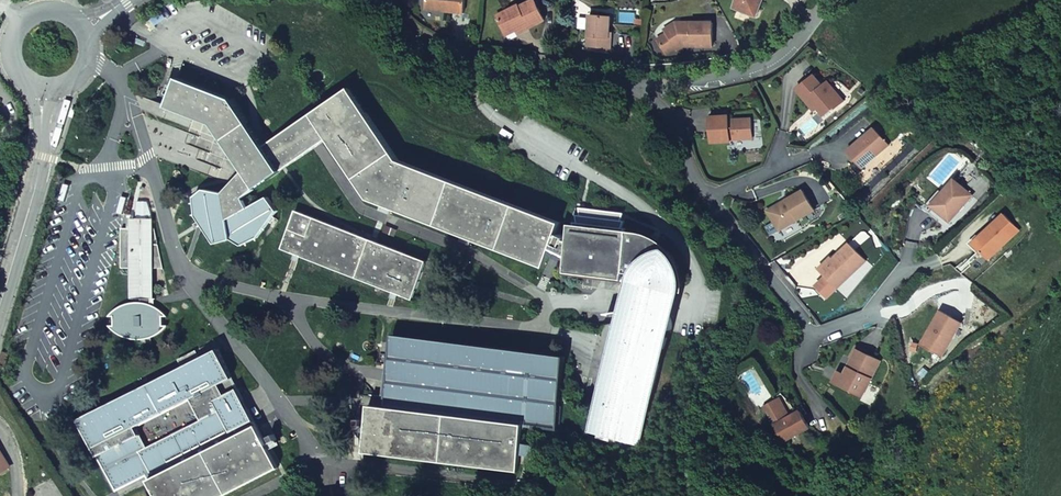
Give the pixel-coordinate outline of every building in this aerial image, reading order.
[(424,8),(445,9),(444,12),(463,13),(464,0),(425,0),(424,8)] [(497,15),(506,34),(516,29),(527,24),(528,28),(545,20),(535,0),(533,0),(518,7),(517,5),(497,15)] [(733,7),(757,16),(763,0),(736,0),(733,7)] [(607,47),(608,31),(609,16),(589,14),(586,46),(607,47)] [(711,23),(680,23),(680,27),(676,27),(666,34),(656,40),(664,54),(675,48),(676,50),(687,43),(691,44),(690,46),(711,46),(711,23)] [(673,23),(663,30),(666,34),(676,27),(680,27),(680,23),(673,23)] [(518,33),(528,28),(527,24),(516,29),(518,33)] [(809,76),(791,90),(799,99),(806,107),(809,105),(812,109),(818,116),(828,107),(829,108),(838,101),(823,82),(818,86),(809,76)] [(326,139),(309,114),(261,146),(230,98),(176,78),(166,106),(211,123),(242,171),(254,188),(326,139)] [(309,114),(326,139),(367,198),(543,268),(549,253),(556,235),(560,223),(398,159),(349,87),(309,114)] [(716,118),(707,119),(708,144),(727,143),(727,141),(749,139),(747,120),(735,121),(734,123),(726,121),(725,117),(716,118)] [(868,126),(841,150),(849,158),(856,167),(882,143),(868,126)] [(254,188),(242,171),(222,192),(207,189),(203,189),(194,196),(195,215),(214,243),(230,240),(240,246),(257,237),(277,211),(267,196),(248,207),(243,197),(254,188)] [(950,217),(970,190),(952,175),(926,207),(932,212),(938,217),(942,211),(950,217)] [(801,189),(765,210),(771,220),(776,230),(813,209),(801,189)] [(624,213),(580,207),(580,210),(623,215),(624,213)] [(1022,225),(1007,208),(992,222),(994,224),(989,229),(987,227),(975,237),(977,239),(978,243),(979,248),(987,257),(1022,225)] [(564,273),(623,280),(624,273),(637,275),(637,269),(643,268),(645,283),(665,285),(665,284),(679,286),(679,277),(676,267),(671,258),(664,251),(656,245),(649,241),(639,239),(623,237),(626,228),(622,228),(625,220),(622,220),(623,215),(580,210),(581,215),(577,215),(578,222),(575,222),(576,231),(570,231),(569,241),(565,239),(566,237),(561,234),(560,237),(556,235),(549,253),(566,261),(564,273)] [(295,211),(280,249),(411,299),(426,261),(295,211)] [(163,268),(155,227),(153,227),(152,227),(152,217),(139,217),(139,223),(132,223),(132,228),(121,228),(121,267),(133,267),(133,298),(142,298),(142,302),(131,303),(127,303),(123,305),(121,306),(119,309),(115,315),(114,316),(119,317),(120,326),(115,326),(124,335),(127,338),(129,338),(141,340),(141,342),(151,343),(152,337),(155,337),(161,335),(163,333),(165,330),(167,326),(163,326),(163,317),(168,317),(165,312),(161,309),(156,306),(152,303),(152,268),(161,267),(162,268),(163,268)] [(384,225),(382,232),(388,234),(391,228),(384,225)] [(830,260),(818,273),(822,276),(823,275),(836,287),(862,259),(845,243),(830,259),(830,260)] [(987,257),(979,248),(974,252),(983,261),(987,257)] [(830,259),(827,257),(815,270),(818,273),(830,260),(830,259)] [(637,275),(628,310),(629,310),(630,310),(632,310),(633,310),(634,310),(635,310),(636,310),(637,310),(638,310),(639,310),(640,310),(641,310),(642,310),(643,319),(649,318),(648,311),(649,311),(650,311),(651,311),(653,311),(654,311),(655,312),(656,312),(658,312),(659,312),(661,312),(662,313),(664,313),(665,313),(667,313),(668,314),(679,286),(665,284),(665,285),(645,283),(643,268),(637,269),(637,275)] [(818,282),(813,287),(825,298),(836,287),(823,275),(822,276),(823,277),(818,282)] [(950,305),(946,312),(952,316),(957,309),(950,305)] [(922,343),(943,356),(962,322),(952,316),(946,312),(942,309),(932,326),(922,343)] [(636,446),(659,365),(655,364),(659,348),(664,350),(667,338),(665,338),(667,329),(671,330),(671,329),(671,322),(668,314),(667,313),(665,313),(664,313),(662,313),(661,312),(659,312),(658,312),(656,312),(655,312),(654,311),(653,311),(651,311),(650,311),(649,311),(648,311),(649,318),(643,319),(642,310),(641,310),(640,310),(639,310),(638,310),(637,310),(636,310),(635,310),(634,310),(633,310),(632,310),(630,310),(629,310),(628,310),(621,337),(616,338),(600,395),(601,396),(599,404),(597,403),(589,433),(602,436),(609,438),(636,446)] [(391,334),(383,407),(522,425),(556,430),(565,357),(391,334)] [(217,349),(79,419),(116,491),(146,475),(148,480),(256,425),(254,421),(243,399),(232,378),(217,349)] [(841,375),(836,385),(859,398),(878,361),(855,349),(848,362),(841,375)] [(5,369),(9,354),(2,352),(0,360),(0,368),(5,369)] [(830,382),(836,385),(841,375),(835,372),(830,382)] [(785,422),(788,421),(777,402),(762,413),(766,419),(777,412),(785,422)] [(369,408),(363,453),(516,471),(522,425),(383,407),(369,405),(369,408)] [(766,419),(786,446),(807,431),(802,423),(798,415),(788,421),(785,422),(777,412),(766,419)] [(156,495),(222,495),(278,468),(256,425),(148,480),(156,495)] [(0,452),(0,472),(9,467),(0,452)]
